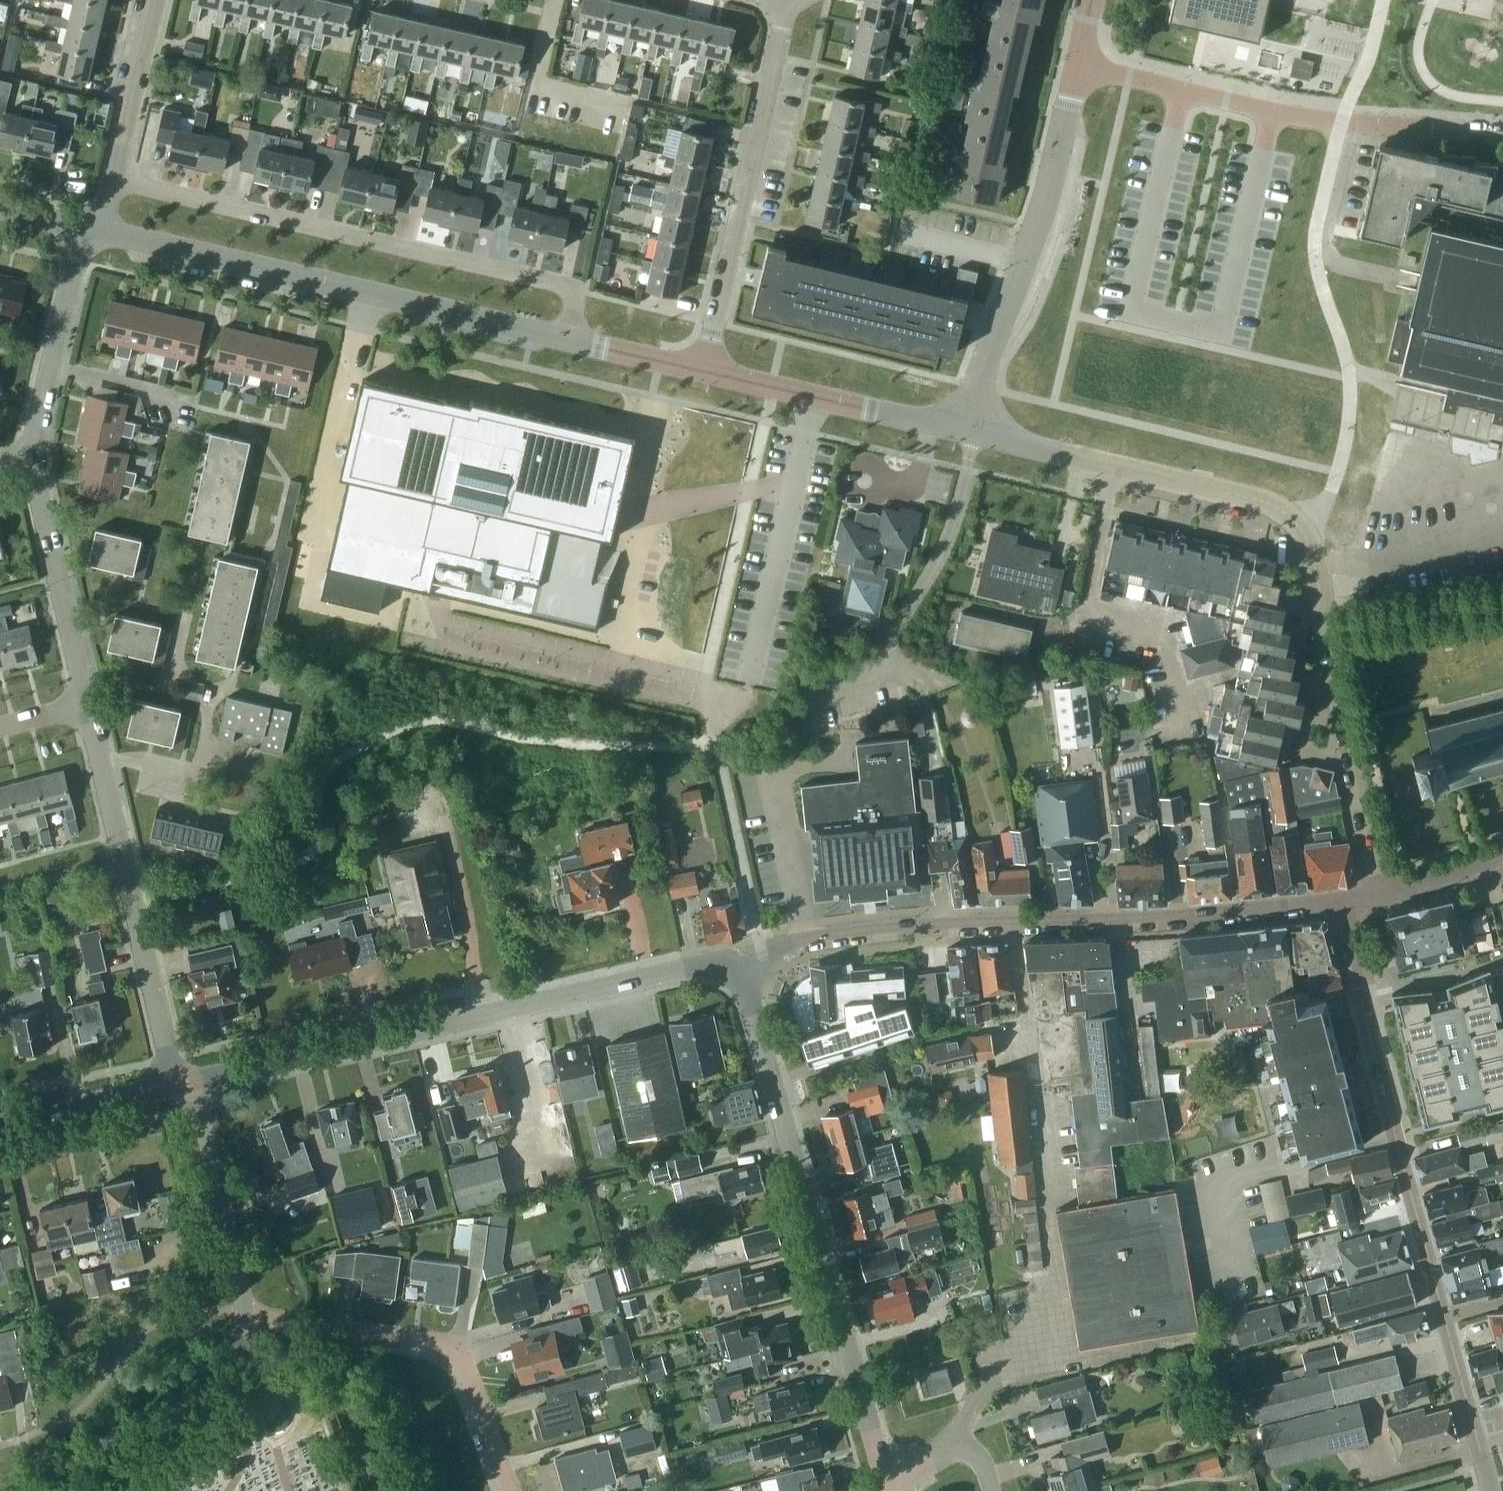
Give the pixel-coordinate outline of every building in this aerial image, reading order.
[(70,18),(69,22),(99,29),(105,5),(86,0),(61,0),(74,3),(70,18)] [(218,6),(221,7),(222,0),(196,0),(195,0),(193,0),(189,18),(198,20),(202,3),(218,6)] [(242,12),(245,13),(248,0),(222,0),(221,7),(218,6),(214,24),(223,26),(227,8),(242,12)] [(245,13),(242,12),(238,29),(247,31),(251,14),(267,17),(270,18),(274,0),(248,0),(245,13)] [(270,18),(267,17),(263,35),(272,37),(276,20),(291,23),(294,24),(300,0),(274,0),(270,18)] [(294,24),(291,23),(287,41),(296,43),(300,25),(316,29),(319,30),(326,0),(300,0),(294,24)] [(330,0),(326,0),(319,30),(316,29),(312,46),(321,48),(325,31),(345,35),(352,5),(330,0)] [(600,28),(603,29),(610,0),(584,0),(579,22),(576,22),(572,40),(581,42),(585,25),(600,28)] [(625,34),(628,35),(635,4),(616,0),(610,0),(603,29),(600,28),(596,46),(605,48),(609,30),(625,34)] [(860,20),(891,26),(892,23),(895,7),(911,11),(913,2),(905,0),(897,0),(896,2),(888,0),(865,0),(860,20)] [(1004,3),(992,0),(986,0),(983,13),(995,16),(996,16),(989,45),(1025,54),(1026,53),(1020,52),(1023,38),(1028,39),(1032,18),(1037,19),(1041,0),(1004,0),(1004,3)] [(1169,18),(1259,39),(1267,4),(1268,0),(1173,0),(1169,18)] [(659,10),(635,4),(628,35),(625,34),(621,51),(630,54),(634,36),(650,40),(652,40),(659,10)] [(374,42),(390,46),(393,46),(400,16),(375,10),(368,40),(366,39),(361,57),(370,60),(374,42)] [(684,16),(659,10),(652,40),(650,40),(646,57),(655,59),(659,42),(674,45),(677,46),(684,16)] [(68,27),(64,43),(64,47),(94,54),(99,29),(69,22),(70,18),(53,14),(50,23),(68,27)] [(395,65),(399,48),(415,51),(417,52),(424,22),(400,16),(393,46),(390,46),(386,63),(388,63),(385,74),(393,76),(396,65),(395,65)] [(709,22),(684,16),(677,46),(674,45),(670,63),(679,65),(683,47),(699,51),(702,52),(709,22)] [(976,18),(974,26),(984,28),(986,21),(976,18)] [(860,20),(854,44),(885,51),(886,48),(889,32),(906,36),(908,27),(892,23),(891,26),(860,20)] [(424,53),(439,57),(442,57),(449,27),(424,22),(417,52),(415,51),(411,69),(420,71),(424,53)] [(704,71),(708,53),(728,58),(735,27),(709,22),(702,52),(699,51),(695,69),(696,69),(691,88),(699,90),(703,71),(704,71)] [(974,26),(972,34),(982,36),(984,28),(974,26)] [(448,59),(464,62),(467,63),(473,33),(449,27),(442,57),(439,57),(435,74),(444,76),(448,59)] [(498,38),(495,38),(473,33),(467,63),(464,62),(460,80),(469,82),(473,64),(488,68),(491,69),(498,38)] [(10,34),(3,64),(14,67),(22,37),(10,34)] [(524,44),(498,38),(491,69),(488,68),(484,86),(493,88),(497,70),(517,75),(524,44)] [(64,47),(64,43),(47,39),(45,48),(62,52),(58,72),(84,78),(88,79),(94,54),(64,47)] [(183,54),(202,58),(205,44),(186,40),(183,54)] [(927,62),(931,47),(913,43),(910,58),(927,62)] [(885,51),(854,44),(849,69),(879,77),(884,57),(900,60),(902,51),(886,48),(885,51)] [(1025,54),(989,45),(982,74),(965,70),(961,85),(974,88),(967,117),(972,118),(998,124),(1001,109),(1006,111),(1011,89),(1016,90),(1021,68),(1016,67),(1019,53),(1025,54)] [(970,48),(968,55),(978,58),(980,50),(970,48)] [(1314,57),(1294,52),(1292,64),(1311,68),(1314,57)] [(587,80),(593,57),(579,53),(573,76),(587,80)] [(968,55),(966,63),(976,66),(978,58),(968,55)] [(213,71),(190,65),(187,82),(210,87),(213,71)] [(58,72),(55,81),(82,88),(84,78),(58,72)] [(626,90),(628,80),(616,77),(614,87),(626,90)] [(258,94),(280,99),(283,86),(261,81),(258,94)] [(640,89),(638,97),(648,99),(650,91),(640,89)] [(954,90),(953,98),(963,100),(965,92),(959,91),(954,90)] [(23,153),(32,117),(5,111),(9,96),(0,94),(0,120),(3,121),(0,132),(0,142),(13,145),(12,150),(23,153)] [(404,107),(411,109),(414,97),(407,95),(404,107)] [(835,95),(829,119),(859,126),(860,123),(864,107),(880,111),(882,102),(865,98),(864,101),(835,95)] [(317,96),(314,111),(338,117),(342,101),(317,96)] [(953,98),(951,106),(961,108),(963,100),(953,98)] [(379,122),(383,108),(374,106),(356,102),(352,117),(379,122)] [(642,117),(645,106),(633,103),(630,115),(642,117)] [(51,154),(53,147),(69,151),(78,112),(58,108),(51,117),(50,122),(39,119),(41,111),(34,109),(32,117),(23,153),(35,155),(36,151),(51,154)] [(184,166),(195,169),(203,133),(177,127),(181,112),(164,108),(159,133),(174,137),(170,158),(185,161),(184,166)] [(482,108),(481,123),(508,125),(509,111),(482,108)] [(412,115),(406,138),(422,142),(427,119),(412,115)] [(996,201),(997,200),(991,198),(994,184),(999,185),(1004,163),(999,162),(1004,141),(999,140),(1003,126),(1009,127),(1009,126),(998,124),(972,118),(965,147),(953,144),(949,159),(967,163),(960,192),(996,201)] [(829,119),(823,144),(854,151),(855,148),(858,132),(874,136),(876,127),(860,123),(859,126),(829,119)] [(952,120),(950,128),(960,131),(962,123),(952,120)] [(240,168),(240,169),(249,128),(233,124),(230,139),(203,133),(195,169),(207,171),(208,166),(223,170),(228,149),(243,152),(240,168)] [(268,185),(280,188),(292,138),(280,135),(277,150),(262,147),(265,132),(249,128),(240,169),(256,172),(254,177),(270,181),(268,185)] [(950,130),(949,136),(959,138),(960,131),(950,128),(950,130)] [(718,138),(682,130),(676,157),(707,163),(710,149),(715,150),(718,138)] [(623,144),(634,147),(637,134),(626,131),(623,144)] [(348,139),(337,136),(335,146),(346,148),(348,139)] [(510,141),(496,137),(494,149),(504,166),(510,141)] [(309,185),(325,188),(334,147),(318,144),(314,159),(300,155),(303,140),(292,138),(280,188),(292,191),(293,186),(308,190),(309,185)] [(897,146),(901,152),(908,153),(911,142),(899,139),(897,146)] [(1424,153),(1379,143),(1359,231),(1402,241),(1413,197),(1421,199),(1502,218),(1502,163),(1476,161),(1477,156),(1441,153),(1440,157),(1424,153)] [(634,147),(623,144),(620,158),(631,160),(634,147)] [(823,144),(818,169),(848,176),(849,172),(853,157),(869,160),(871,151),(855,148),(854,151),(823,144)] [(353,205),(365,208),(373,172),(347,166),(350,151),(334,147),(325,188),(340,192),(339,197),(354,200),(353,205)] [(556,149),(554,160),(580,165),(583,155),(556,149)] [(668,155),(666,165),(674,167),(676,157),(668,155)] [(704,175),(709,176),(712,164),(707,163),(676,157),(674,167),(670,183),(701,190),(701,189),(704,175)] [(893,162),(890,174),(900,176),(903,164),(893,162)] [(397,188),(413,192),(419,167),(403,163),(399,178),(373,172),(365,208),(376,210),(377,206),(392,209),(397,188)] [(947,165),(945,173),(955,175),(957,167),(947,165)] [(438,225),(449,228),(458,192),(431,186),(435,171),(419,167),(413,192),(429,196),(424,217),(439,220),(438,225)] [(843,200),(843,197),(847,181),(863,185),(865,176),(849,172),(848,176),(818,169),(812,193),(843,200)] [(945,173),(943,181),(953,183),(955,175),(945,173)] [(504,187),(487,183),(484,198),(470,195),(474,180),(461,177),(458,192),(449,228),(461,230),(462,226),(477,229),(478,225),(494,229),(498,212),(504,187)] [(523,245),(534,247),(545,203),(533,200),(531,209),(516,206),(521,182),(506,178),(504,187),(498,212),(513,215),(509,236),(524,240),(523,245)] [(625,186),(614,183),(611,197),(622,199),(625,186)] [(699,201),(703,202),(706,190),(701,189),(701,190),(670,183),(664,209),(695,216),(695,215),(699,201)] [(547,245),(562,249),(567,228),(583,231),(584,225),(587,212),(588,207),(572,203),(569,218),(554,215),(559,195),(547,193),(545,203),(534,247),(546,250),(547,245)] [(860,201),(843,197),(843,200),(812,193),(806,219),(837,226),(842,206),(857,210),(860,201)] [(622,199),(611,197),(609,210),(619,212),(622,199)] [(693,227),(697,228),(700,216),(695,215),(695,216),(664,209),(659,235),(689,242),(689,241),(693,227)] [(1409,321),(1387,358),(1403,362),(1401,371),(1460,385),(1456,402),(1495,411),(1499,394),(1502,395),(1502,243),(1449,230),(1444,229),(1431,226),(1424,256),(1409,321)] [(687,253),(691,254),(694,242),(689,241),(689,242),(659,235),(653,261),(683,268),(683,267),(687,253)] [(613,238),(602,236),(599,249),(610,251),(613,238)] [(960,266),(952,296),(787,256),(788,250),(772,246),(768,245),(765,255),(762,269),(757,290),(754,304),(938,349),(955,353),(961,327),(963,317),(967,303),(968,299),(971,300),(978,270),(960,266)] [(596,262),(607,264),(610,251),(599,249),(596,262)] [(1405,254),(1404,262),(1414,264),(1415,257),(1405,254)] [(681,279),(686,280),(688,268),(683,267),(683,268),(653,261),(644,259),(642,269),(650,271),(647,287),(677,294),(681,279)] [(611,265),(596,262),(592,277),(607,281),(611,265)] [(0,274),(0,309),(19,313),(26,283),(4,278),(4,275),(0,274)] [(134,305),(110,300),(101,339),(118,342),(115,355),(122,356),(134,305)] [(132,346),(148,350),(158,311),(134,305),(122,356),(130,358),(132,346)] [(148,350),(165,353),(162,365),(169,367),(181,316),(158,311),(148,350)] [(179,357),(196,361),(205,322),(181,316),(169,367),(176,369),(179,357)] [(247,331),(223,326),(214,365),(231,369),(228,381),(235,383),(247,331)] [(247,331),(235,383),(243,384),(245,372),(261,376),(270,337),(247,331)] [(282,393),(294,342),(270,337),(261,376),(277,380),(275,392),(282,393)] [(292,383),(308,387),(317,348),(294,342),(282,393),(289,395),(292,383)] [(161,367),(158,383),(165,384),(169,369),(161,367)] [(346,478),(325,567),(326,567),(323,579),(343,583),(346,572),(596,630),(607,581),(619,557),(599,552),(608,514),(626,437),(606,432),(469,400),(468,404),(361,379),(338,476),(346,478)] [(243,401),(255,403),(257,395),(245,392),(243,401)] [(123,419),(127,403),(88,393),(83,417),(134,429),(135,422),(123,419)] [(280,404),(282,395),(273,393),(271,402),(273,402),(280,404)] [(83,417),(77,442),(89,444),(116,450),(116,449),(120,434),(132,437),(134,429),(83,417)] [(183,531),(227,541),(228,537),(251,440),(235,436),(206,430),(183,529),(183,531)] [(89,444),(84,467),(135,479),(137,472),(125,469),(128,452),(116,449),(116,450),(89,444)] [(84,467),(78,491),(117,500),(121,483),(133,486),(135,479),(84,467)] [(290,479),(286,499),(296,501),(301,481),(290,479)] [(286,499),(284,505),(295,507),(296,501),(286,499)] [(284,505),(283,511),(293,514),(295,507),(284,505)] [(848,571),(850,571),(842,609),(877,617),(886,578),(883,578),(886,564),(902,568),(907,547),(909,547),(912,531),(916,532),(921,512),(900,507),(899,511),(884,507),(882,516),(858,510),(855,521),(841,518),(837,537),(841,538),(836,558),(851,561),(848,571)] [(283,511),(281,517),(292,520),(293,514),(283,511)] [(281,517),(280,524),(290,526),(292,520),(281,517)] [(280,524),(279,530),(289,532),(290,526),(280,524)] [(1299,723),(1304,701),(1294,699),(1299,677),(1290,675),(1295,654),(1291,653),(1293,644),(1287,642),(1290,630),(1280,628),(1285,606),(1275,604),(1280,583),(1271,581),(1276,559),(1255,554),(1254,560),(1198,547),(1132,532),(1133,528),(1126,526),(1125,531),(1114,528),(1100,588),(1183,607),(1184,615),(1188,644),(1227,634),(1228,634),(1232,635),(1231,640),(1244,643),(1237,676),(1235,685),(1225,683),(1220,705),(1225,706),(1215,749),(1275,763),(1284,720),(1299,723)] [(133,572),(132,577),(142,580),(150,548),(151,545),(141,543),(142,538),(96,527),(89,557),(88,562),(133,572)] [(977,592),(1038,606),(1051,550),(1008,541),(1010,532),(992,528),(977,592)] [(279,530),(277,536),(288,539),(289,532),(279,530)] [(277,536),(276,542),(283,544),(286,545),(288,539),(277,536)] [(227,541),(225,549),(223,557),(219,556),(196,657),(235,666),(260,557),(230,550),(232,544),(233,538),(228,537),(227,541)] [(283,544),(281,550),(291,552),(292,546),(290,546),(286,545),(283,544)] [(281,550),(280,556),(290,559),(291,552),(281,550)] [(279,562),(277,568),(287,570),(288,564),(279,562)] [(277,568),(276,574),(285,576),(287,570),(277,568)] [(276,574),(274,580),(284,582),(285,576),(276,574)] [(274,580),(273,586),(283,589),(284,582),(274,580)] [(273,586),(271,593),(281,595),(283,589),(273,586)] [(1070,603),(1073,589),(1064,587),(1061,601),(1070,603)] [(271,593),(270,599),(280,601),(281,595),(271,593)] [(1048,593),(1044,608),(1054,610),(1057,596),(1048,593)] [(610,598),(608,605),(617,607),(619,600),(610,598)] [(270,599),(268,605),(278,607),(280,601),(270,599)] [(268,605),(267,611),(277,614),(278,607),(268,605)] [(267,611),(266,618),(275,620),(277,614),(267,611)] [(961,611),(954,640),(1026,657),(1033,628),(961,611)] [(152,657),(151,663),(162,665),(170,630),(160,628),(161,623),(116,613),(108,647),(152,657)] [(8,665),(37,658),(28,624),(8,630),(5,616),(0,617),(0,634),(8,665)] [(266,618),(264,623),(274,626),(275,620),(266,618)] [(8,665),(0,634),(0,667),(8,665)] [(1180,647),(1188,678),(1236,665),(1228,634),(1224,635),(1188,645),(1180,647)] [(290,666),(286,676),(305,682),(308,672),(290,666)] [(1137,690),(1139,674),(1126,673),(1124,688),(1137,690)] [(200,696),(204,683),(184,678),(181,691),(200,696)] [(1054,686),(1061,745),(1093,741),(1086,682),(1054,686)] [(236,728),(263,735),(260,749),(282,754),(292,710),(234,697),(227,695),(218,738),(233,742),(236,728)] [(172,743),(171,749),(182,751),(189,720),(190,716),(180,714),(181,709),(136,698),(128,729),(128,733),(172,743)] [(925,733),(918,701),(910,703),(914,735),(925,733)] [(1487,713),(1486,708),(1483,709),(1484,714),(1468,718),(1467,714),(1464,715),(1465,719),(1448,724),(1447,719),(1444,720),(1445,725),(1428,729),(1425,720),(1423,721),(1426,730),(1425,730),(1431,751),(1430,751),(1411,756),(1418,782),(1442,776),(1446,787),(1449,786),(1448,783),(1461,779),(1462,783),(1465,782),(1464,779),(1481,774),(1482,778),(1485,777),(1484,773),(1500,769),(1501,773),(1502,772),(1502,768),(1502,708),(1487,713)] [(840,780),(801,784),(805,827),(806,828),(814,827),(820,890),(821,898),(850,895),(850,900),(864,899),(875,897),(888,896),(888,891),(916,888),(916,880),(912,842),(920,842),(908,736),(856,741),(860,778),(840,780)] [(1229,758),(1214,755),(1217,766),(1230,762),(1229,758)] [(1230,762),(1232,769),(1234,776),(1241,774),(1237,760),(1229,758),(1230,762)] [(1248,772),(1246,762),(1237,760),(1241,774),(1248,772)] [(1232,769),(1230,762),(1217,766),(1218,773),(1232,769)] [(1258,770),(1265,769),(1264,766),(1246,762),(1248,772),(1258,770)] [(1287,766),(1291,789),(1294,804),(1295,804),(1338,796),(1336,782),(1329,781),(1332,770),(1315,766),(1315,768),(1297,764),(1292,765),(1287,766)] [(1291,789),(1287,766),(1269,769),(1258,771),(1263,800),(1268,833),(1278,892),(1307,888),(1298,828),(1294,804),(1291,789)] [(1225,778),(1234,776),(1232,769),(1218,773),(1220,779),(1225,778)] [(64,770),(36,777),(44,810),(63,805),(67,819),(76,817),(64,770)] [(1123,822),(1126,822),(1154,818),(1147,771),(1116,776),(1120,799),(1109,801),(1112,823),(1123,821),(1123,822)] [(1263,800),(1258,771),(1225,779),(1230,805),(1263,800)] [(944,773),(917,777),(922,810),(930,871),(950,869),(955,905),(977,903),(965,836),(953,837),(944,773)] [(48,824),(44,810),(36,777),(8,784),(17,818),(36,813),(39,827),(40,826),(48,824)] [(1053,860),(1060,903),(1093,903),(1082,840),(1099,837),(1092,778),(1034,785),(1040,831),(1043,831),(1044,844),(1046,844),(1048,861),(1053,860)] [(0,786),(0,822),(8,820),(11,834),(20,832),(17,818),(8,784),(0,786)] [(680,791),(684,808),(704,804),(700,787),(680,791)] [(1160,798),(1164,822),(1184,819),(1180,795),(1160,798)] [(1339,796),(1338,796),(1295,804),(1297,817),(1342,808),(1339,796)] [(1199,801),(1205,846),(1225,843),(1219,798),(1199,801)] [(1264,844),(1258,800),(1230,806),(1234,835),(1241,896),(1273,893),(1264,844)] [(154,841),(218,855),(225,823),(157,807),(150,840),(154,841)] [(67,820),(70,832),(78,830),(75,818),(67,820)] [(602,906),(615,903),(614,899),(618,898),(613,876),(610,877),(608,867),(617,865),(614,854),(634,850),(627,820),(578,832),(583,852),(560,857),(563,871),(562,871),(566,888),(562,889),(566,909),(577,906),(577,907),(597,903),(601,902),(602,906)] [(1110,823),(1112,847),(1127,846),(1126,822),(1123,822),(1112,823),(1110,823)] [(237,825),(235,833),(249,836),(251,829),(238,826),(237,825)] [(1009,829),(1014,862),(1037,858),(1032,826),(1009,829)] [(663,829),(669,861),(679,859),(673,827),(663,829)] [(49,828),(41,830),(44,842),(52,839),(49,828)] [(1315,841),(1305,842),(1312,888),(1357,882),(1349,842),(1347,842),(1347,843),(1331,846),(1330,840),(1333,839),(1331,830),(1314,832),(1315,841)] [(235,833),(233,841),(247,844),(249,836),(235,833)] [(15,850),(23,848),(20,836),(11,838),(15,850)] [(383,852),(397,914),(400,914),(403,927),(407,926),(411,946),(454,936),(447,903),(454,901),(440,839),(383,852)] [(971,843),(980,903),(1032,901),(1029,869),(996,871),(992,840),(971,843)] [(233,841),(231,849),(232,849),(245,852),(247,844),(233,841)] [(1179,863),(1181,878),(1187,877),(1190,902),(1231,898),(1226,858),(1199,861),(1198,855),(1189,856),(1189,862),(1179,863)] [(1163,876),(1162,862),(1116,863),(1117,877),(1119,904),(1166,903),(1164,876),(1163,876)] [(699,891),(695,870),(667,875),(671,896),(699,891)] [(60,899),(56,884),(45,886),(48,902),(60,899)] [(729,889),(732,901),(702,908),(708,941),(723,938),(723,939),(742,935),(740,928),(745,927),(737,888),(729,889)] [(369,910),(366,898),(343,904),(346,916),(369,910)] [(1463,949),(1450,899),(1386,914),(1400,964),(1463,949)] [(219,910),(223,928),(236,925),(232,907),(219,910)] [(290,950),(297,977),(321,971),(322,974),(351,966),(347,948),(359,945),(352,918),(339,922),(342,937),(290,950)] [(1322,920),(1285,924),(1291,969),(1309,968),(1309,974),(1339,971),(1327,924),(1322,920)] [(1226,1025),(1265,1021),(1292,1014),(1295,1004),(1291,969),(1285,924),(1239,929),(1179,936),(1185,974),(1140,980),(1142,991),(1154,990),(1159,1039),(1210,1033),(1208,1019),(1226,1017),(1226,1025)] [(81,934),(90,973),(108,968),(102,944),(99,929),(81,934)] [(361,934),(365,959),(380,957),(376,932),(361,934)] [(1162,1094),(1125,1100),(1123,1077),(1125,1077),(1109,940),(1109,939),(1024,941),(1028,968),(1044,1083),(1070,1079),(1080,1163),(1074,1164),(1079,1204),(1056,1208),(1079,1346),(1199,1326),(1175,1188),(1117,1198),(1111,1142),(1169,1135),(1162,1094)] [(978,944),(982,994),(1001,991),(1010,991),(1010,990),(1006,942),(978,944)] [(979,991),(974,945),(948,947),(954,994),(964,992),(966,1004),(956,1005),(958,1023),(968,1022),(984,1020),(981,1002),(979,991)] [(28,953),(35,985),(56,980),(50,948),(28,953)] [(191,962),(201,960),(199,952),(190,955),(191,962)] [(191,973),(199,1005),(234,997),(230,979),(226,980),(225,976),(229,975),(227,967),(224,955),(201,960),(191,962),(191,963),(194,973),(191,973)] [(792,997),(793,1007),(801,1035),(800,1035),(809,1065),(915,1031),(906,1002),(891,1007),(888,997),(906,996),(903,964),(853,968),(851,961),(839,965),(838,959),(827,960),(827,963),(810,964),(811,973),(810,974),(801,979),(795,987),(792,997)] [(934,960),(918,963),(924,996),(939,993),(934,960)] [(1502,1105),(1502,968),(1490,972),(1489,967),(1448,984),(1451,995),(1432,1000),(1429,989),(1393,993),(1427,1125),(1462,1116),(1460,1108),(1487,1101),(1489,1108),(1502,1105)] [(1318,979),(1322,994),(1344,990),(1340,975),(1318,979)] [(72,1002),(81,1039),(109,1033),(104,1015),(111,1013),(106,994),(103,980),(89,983),(93,997),(72,1002)] [(1265,1021),(1294,1129),(1302,1158),(1364,1142),(1325,996),(1295,1004),(1292,1014),(1265,1021)] [(981,1002),(984,1020),(991,1019),(989,1001),(981,1002)] [(52,1035),(46,1007),(8,1015),(12,1029),(16,1029),(21,1054),(50,1047),(47,1036),(52,1035)] [(933,1026),(945,1024),(943,1014),(931,1016),(933,1026)] [(712,1015),(671,1024),(683,1075),(724,1066),(712,1015)] [(1138,1025),(1146,1095),(1160,1094),(1152,1023),(1138,1025)] [(665,1031),(608,1043),(628,1137),(685,1125),(665,1031)] [(994,1055),(990,1032),(969,1035),(926,1045),(932,1071),(974,1060),(974,1057),(994,1055)] [(588,1043),(555,1051),(561,1077),(557,1078),(561,1095),(583,1090),(584,1094),(596,1091),(591,1072),(593,1071),(594,1071),(594,1069),(588,1043)] [(511,1114),(509,1106),(498,1064),(478,1070),(479,1072),(454,1079),(460,1101),(438,1106),(447,1138),(469,1132),(465,1118),(489,1111),(491,1119),(511,1114)] [(1000,1162),(1015,1160),(1017,1172),(1016,1172),(1018,1196),(1034,1195),(1032,1171),(1030,1158),(1031,1158),(1028,1134),(1030,1134),(1023,1068),(988,1071),(995,1137),(997,1137),(1000,1162)] [(763,1116),(754,1078),(742,1081),(741,1075),(721,1080),(726,1098),(711,1102),(716,1123),(731,1119),(732,1123),(763,1116)] [(853,1108),(822,1117),(829,1143),(861,1134),(856,1117),(871,1113),(867,1100),(880,1097),(876,1084),(849,1092),(853,1108)] [(386,1108),(374,1111),(381,1137),(393,1134),(395,1143),(422,1136),(420,1127),(419,1127),(419,1126),(426,1124),(423,1110),(415,1112),(409,1087),(383,1094),(386,1108)] [(359,1123),(354,1100),(318,1109),(323,1132),(324,1131),(327,1144),(362,1135),(359,1123)] [(1205,1109),(1184,1101),(1174,1129),(1195,1136),(1205,1109)] [(280,1167),(284,1170),(288,1169),(291,1176),(286,1178),(293,1197),(320,1188),(303,1139),(292,1143),(283,1117),(261,1125),(272,1158),(275,1157),(277,1162),(280,1167)] [(602,1159),(619,1155),(610,1121),(594,1125),(602,1159)] [(1461,1146),(1486,1139),(1488,1143),(1502,1139),(1502,1121),(1457,1133),(1461,1146)] [(861,1134),(829,1143),(836,1169),(868,1160),(873,1180),(900,1172),(897,1161),(892,1144),(880,1147),(866,1151),(861,1134)] [(497,1137),(479,1142),(481,1152),(500,1147),(497,1137)] [(1414,1157),(1421,1182),(1488,1164),(1484,1149),(1469,1153),(1471,1161),(1465,1163),(1460,1145),(1414,1157)] [(1391,1175),(1385,1148),(1350,1156),(1351,1156),(1326,1162),(1328,1172),(1339,1169),(1353,1166),(1356,1182),(1391,1175)] [(449,1165),(460,1207),(507,1195),(497,1153),(449,1165)] [(676,1158),(679,1174),(703,1168),(699,1153),(676,1158)] [(1496,1181),(1502,1179),(1502,1161),(1491,1165),(1496,1181)] [(685,1199),(722,1189),(725,1201),(733,1202),(740,1197),(739,1193),(766,1187),(760,1162),(733,1169),(732,1166),(680,1179),(685,1199)] [(654,1182),(671,1178),(667,1165),(651,1169),(654,1182)] [(957,1192),(966,1191),(963,1173),(953,1175),(957,1192)] [(120,1236),(115,1212),(140,1206),(133,1176),(104,1183),(107,1196),(92,1199),(102,1240),(120,1236)] [(1259,1183),(1267,1220),(1289,1216),(1280,1178),(1259,1183)] [(1379,1200),(1398,1195),(1394,1179),(1359,1187),(1358,1183),(1329,1191),(1338,1225),(1359,1220),(1356,1207),(1363,1205),(1365,1209),(1381,1205),(1379,1200)] [(410,1192),(407,1181),(392,1185),(401,1220),(436,1211),(429,1187),(410,1192)] [(1424,1193),(1430,1216),(1488,1200),(1484,1185),(1468,1190),(1470,1196),(1465,1197),(1461,1183),(1424,1193)] [(372,1186),(333,1195),(343,1235),(382,1225),(372,1186)] [(1286,1195),(1291,1215),(1327,1207),(1322,1186),(1286,1195)] [(845,1198),(855,1235),(878,1229),(895,1224),(886,1190),(868,1195),(868,1192),(845,1198)] [(88,1197),(64,1203),(73,1242),(97,1237),(92,1215),(88,1197)] [(1016,1213),(1036,1210),(1034,1198),(1015,1200),(1016,1213)] [(1438,1246),(1473,1236),(1469,1222),(1502,1213),(1502,1198),(1450,1212),(1451,1218),(1432,1223),(1438,1246)] [(73,1242),(64,1203),(40,1208),(49,1248),(33,1252),(36,1266),(55,1261),(52,1247),(73,1242)] [(470,1246),(468,1265),(483,1267),(486,1277),(505,1271),(502,1261),(509,1209),(502,1208),(502,1212),(495,1211),(495,1214),(489,1213),(489,1215),(481,1214),(480,1221),(473,1221),(473,1223),(469,1222),(469,1224),(457,1222),(454,1244),(470,1246)] [(906,1216),(909,1230),(938,1222),(935,1209),(906,1216)] [(907,1231),(885,1237),(888,1248),(861,1255),(867,1278),(899,1268),(897,1260),(914,1256),(913,1250),(944,1242),(939,1223),(907,1232),(907,1231)] [(1273,1249),(1266,1223),(1249,1228),(1255,1253),(1273,1249)] [(776,1226),(742,1234),(713,1242),(716,1252),(736,1247),(739,1258),(782,1247),(776,1226)] [(1337,1243),(1348,1282),(1412,1264),(1402,1229),(1370,1239),(1369,1234),(1337,1243)] [(380,1245),(402,1240),(400,1231),(378,1236),(380,1245)] [(1331,1233),(1303,1241),(1310,1267),(1338,1259),(1331,1233)] [(1447,1279),(1488,1268),(1484,1256),(1502,1251),(1502,1235),(1478,1242),(1479,1246),(1441,1256),(1447,1279)] [(139,1237),(108,1244),(114,1270),(145,1263),(139,1237)] [(3,1269),(14,1266),(24,1264),(19,1244),(9,1246),(0,1248),(0,1269),(3,1269)] [(335,1252),(333,1273),(364,1277),(362,1292),(376,1294),(376,1297),(377,1299),(388,1300),(389,1298),(390,1295),(392,1296),(397,1255),(356,1250),(335,1252)] [(587,1292),(579,1294),(584,1311),(617,1302),(602,1250),(596,1251),(594,1252),(600,1274),(583,1278),(587,1292)] [(460,1264),(413,1257),(411,1276),(428,1278),(425,1300),(440,1302),(439,1306),(441,1309),(451,1310),(453,1308),(454,1304),(455,1304),(460,1264)] [(53,1274),(50,1262),(36,1266),(39,1277),(53,1274)] [(633,1263),(613,1269),(619,1291),(640,1285),(633,1263)] [(110,1289),(105,1267),(81,1273),(87,1295),(110,1289)] [(716,1273),(700,1277),(704,1293),(712,1291),(713,1296),(729,1292),(733,1307),(748,1303),(748,1304),(782,1294),(775,1268),(741,1278),(738,1267),(716,1273)] [(908,1294),(911,1293),(928,1288),(930,1296),(942,1292),(934,1267),(923,1270),(923,1271),(890,1280),(892,1287),(871,1293),(878,1319),(898,1313),(900,1322),(915,1317),(908,1294)] [(1447,1279),(1453,1301),(1488,1292),(1489,1297),(1502,1293),(1502,1280),(1492,1283),(1488,1268),(1447,1279)] [(1330,1290),(1339,1324),(1417,1303),(1408,1269),(1330,1290)] [(1304,1279),(1307,1293),(1327,1289),(1323,1274),(1304,1279)] [(537,1294),(531,1275),(513,1280),(514,1285),(493,1291),(501,1321),(541,1311),(541,1309),(548,1307),(550,1304),(547,1293),(544,1291),(537,1294)] [(1318,1293),(1320,1300),(1327,1298),(1326,1291),(1318,1293)] [(985,1309),(993,1306),(989,1293),(981,1296),(985,1309)] [(1305,1298),(1309,1318),(1322,1316),(1317,1295),(1305,1298)] [(626,1316),(639,1313),(636,1297),(622,1300),(626,1316)] [(1233,1314),(1241,1343),(1285,1331),(1280,1313),(1295,1308),(1292,1298),(1277,1302),(1233,1314)] [(1329,1305),(1327,1298),(1320,1300),(1321,1307),(1329,1305)] [(1329,1305),(1321,1307),(1323,1314),(1331,1312),(1329,1305)] [(601,1319),(616,1315),(614,1306),(598,1310),(601,1319)] [(1355,1341),(1373,1336),(1389,1332),(1392,1341),(1430,1332),(1424,1309),(1386,1319),(1386,1320),(1370,1324),(1352,1329),(1355,1341)] [(1489,1314),(1501,1355),(1502,1354),(1502,1310),(1489,1314)] [(521,1373),(523,1379),(562,1369),(554,1338),(583,1330),(579,1315),(532,1327),(536,1344),(515,1350),(517,1357),(513,1359),(517,1374),(521,1373)] [(725,1358),(735,1355),(791,1340),(792,1340),(787,1322),(771,1327),(769,1322),(745,1329),(742,1316),(715,1323),(715,1325),(706,1328),(709,1339),(718,1336),(725,1358)] [(628,1328),(605,1334),(613,1366),(636,1359),(628,1328)] [(735,1355),(725,1358),(724,1358),(728,1369),(754,1361),(758,1373),(782,1366),(781,1362),(796,1357),(791,1340),(735,1355)] [(1302,1353),(1306,1370),(1338,1362),(1334,1345),(1302,1353)] [(1467,1354),(1473,1376),(1495,1369),(1496,1373),(1492,1375),(1497,1390),(1502,1388),(1502,1365),(1498,1346),(1493,1347),(1467,1354)] [(1174,1366),(1187,1363),(1185,1350),(1171,1353),(1174,1366)] [(1402,1384),(1395,1353),(1247,1390),(1255,1421),(1402,1384)] [(13,1406),(8,1381),(19,1379),(13,1355),(2,1358),(5,1372),(0,1374),(0,1409),(13,1406)] [(647,1379),(659,1375),(653,1358),(642,1362),(647,1379)] [(622,1379),(637,1375),(634,1363),(619,1367),(622,1379)] [(918,1374),(925,1395),(953,1388),(947,1366),(918,1374)] [(544,1436),(544,1437),(584,1426),(575,1395),(608,1386),(604,1371),(548,1386),(552,1402),(536,1407),(540,1421),(537,1422),(534,1424),(538,1437),(541,1437),(544,1436)] [(741,1373),(714,1380),(717,1394),(726,1392),(744,1386),(741,1373)] [(1055,1410),(1033,1416),(1038,1438),(1069,1429),(1086,1425),(1085,1423),(1084,1420),(1093,1418),(1085,1390),(1087,1390),(1083,1374),(1038,1387),(1042,1402),(1052,1400),(1055,1410)] [(1403,1385),(1407,1400),(1430,1393),(1426,1379),(1403,1385)] [(804,1381),(768,1391),(753,1396),(757,1410),(772,1406),(775,1417),(811,1407),(804,1381)] [(725,1394),(709,1399),(715,1422),(732,1417),(725,1394)] [(1258,1425),(1268,1465),(1368,1441),(1358,1400),(1258,1425)] [(1219,1423),(1231,1420),(1226,1405),(1215,1409),(1219,1423)] [(1425,1407),(1388,1417),(1400,1462),(1443,1450),(1441,1444),(1458,1440),(1449,1407),(1426,1413),(1425,1407)] [(626,1455),(656,1447),(650,1424),(620,1432),(626,1455)] [(783,1436),(760,1442),(760,1443),(751,1445),(755,1458),(778,1452),(781,1463),(787,1461),(787,1463),(824,1453),(816,1427),(783,1436)] [(1053,1490),(1079,1490),(1082,1490),(1096,1486),(1088,1458),(1106,1453),(1100,1430),(1063,1441),(1066,1453),(1051,1457),(1053,1465),(1046,1467),(1053,1490)] [(723,1461),(727,1460),(747,1454),(743,1437),(718,1444),(723,1461)] [(564,1490),(577,1490),(605,1483),(605,1482),(617,1479),(608,1448),(597,1451),(595,1447),(555,1458),(564,1490)] [(1202,1474),(1221,1468),(1217,1456),(1198,1462),(1202,1474)] [(775,1474),(780,1490),(835,1490),(830,1472),(815,1476),(813,1465),(775,1474)] [(1079,1490),(1113,1490),(1110,1482),(1096,1486),(1082,1490),(1079,1490)]
